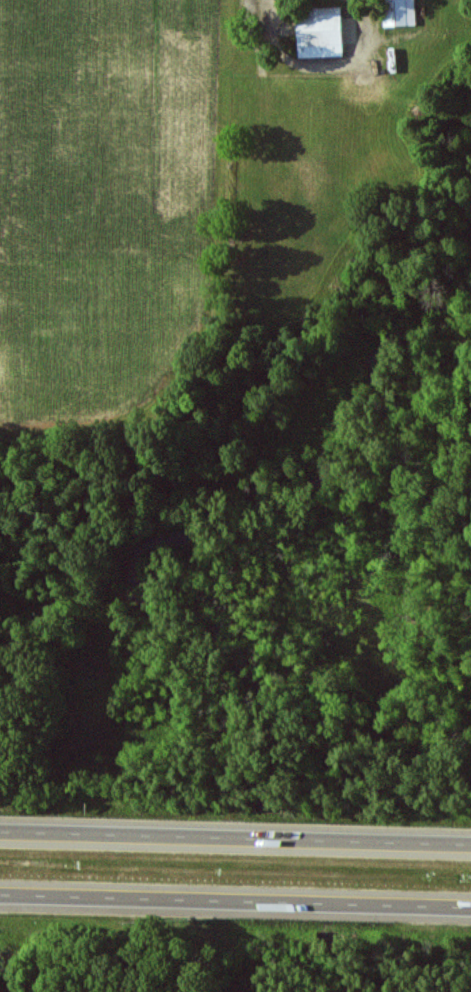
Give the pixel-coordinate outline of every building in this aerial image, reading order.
[(416,0),(395,0),(395,1),(385,1),(386,27),(417,26),(416,0)] [(344,57),(343,9),(298,11),(299,58),(344,57)]
